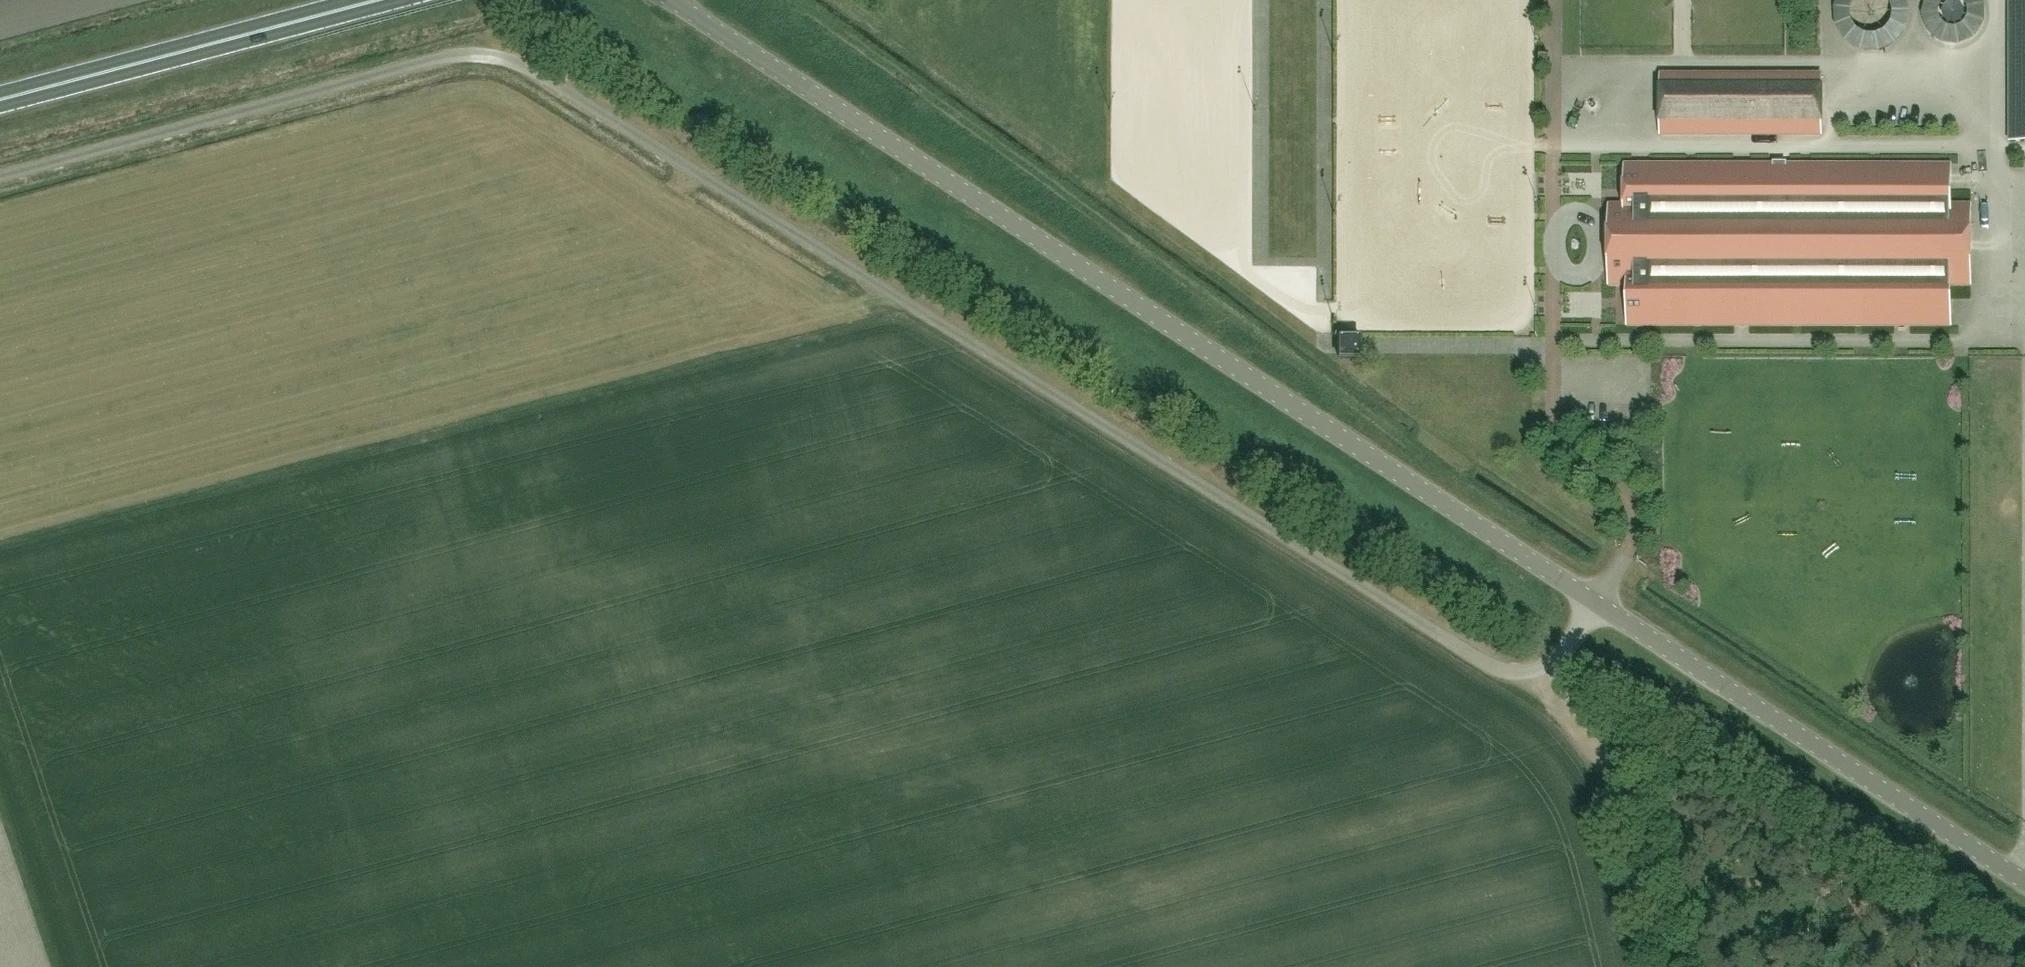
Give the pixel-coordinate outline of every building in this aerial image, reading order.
[(2024,141),(2024,0),(2011,0),(2011,141),(2024,141)] [(1656,134),(1820,134),(1821,74),(1656,74),(1656,134)] [(1950,205),(1950,184),(1950,164),(1624,163),(1624,203),(1619,203),(1619,205),(1610,205),(1610,284),(1627,284),(1629,325),(1950,325),(1951,285),(1970,285),(1970,205),(1950,205)]
